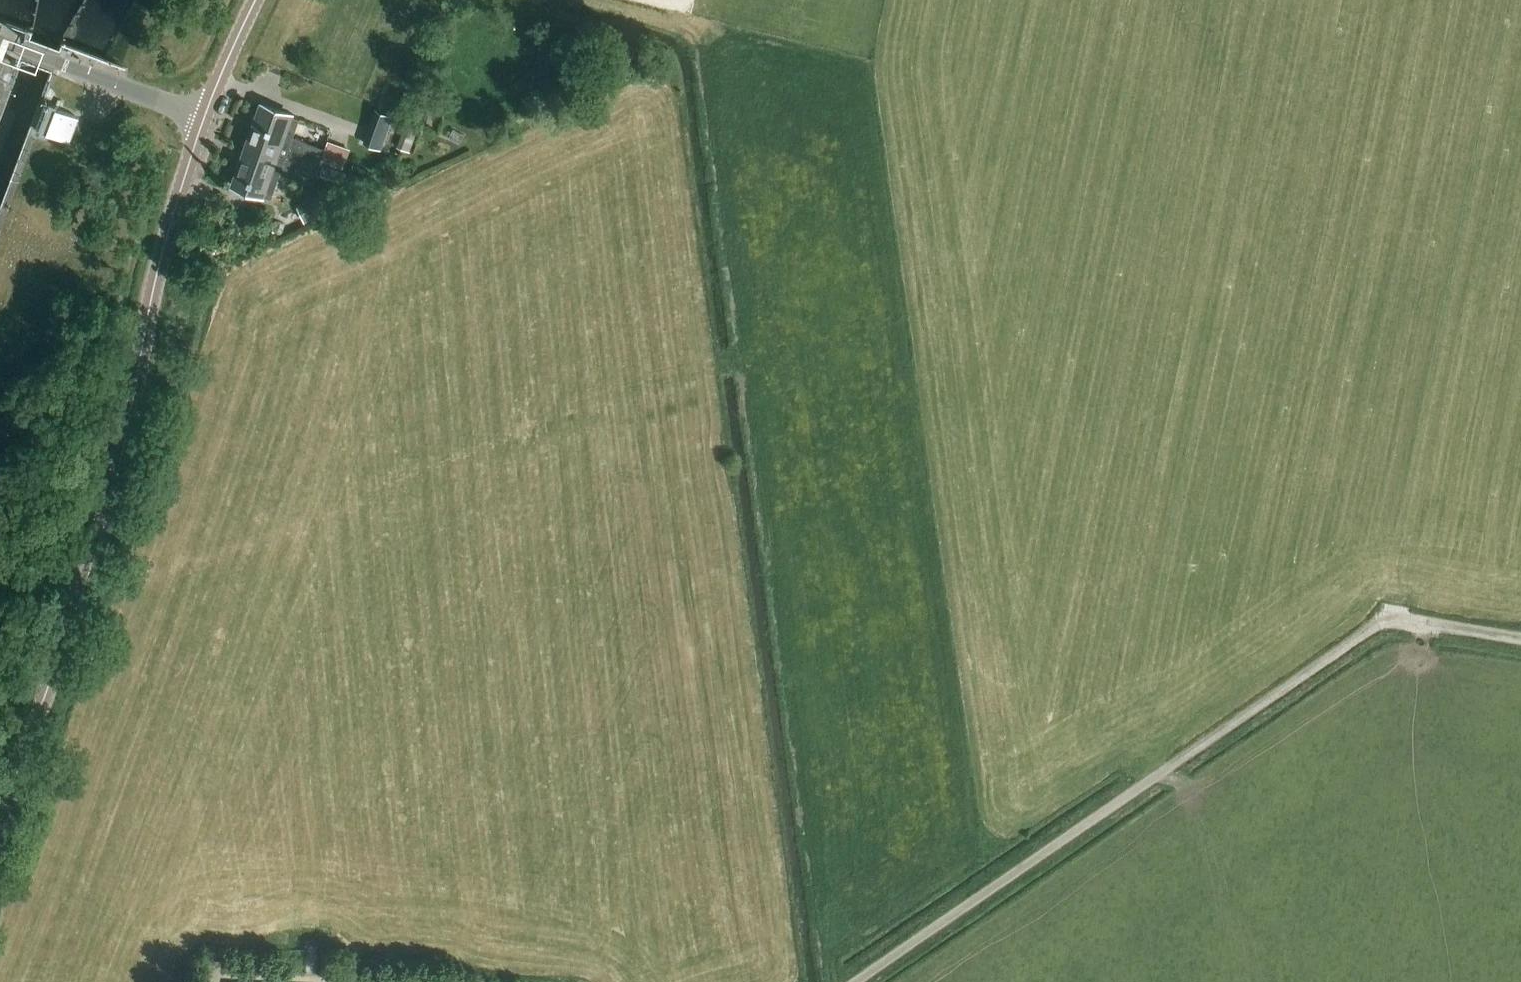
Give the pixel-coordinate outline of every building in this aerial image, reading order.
[(48,133),(65,138),(70,139),(78,117),(57,110),(58,106),(50,104),(45,119),(51,121),(48,133)] [(264,104),(248,147),(273,156),(276,147),(282,148),(280,153),(282,154),(280,158),(286,160),(288,154),(290,155),(296,157),(294,163),(297,164),(302,166),(306,168),(315,143),(294,136),(301,117),(264,104)] [(375,108),(363,142),(381,148),(393,115),(375,108)] [(409,151),(417,129),(405,124),(397,147),(409,151)] [(315,143),(306,168),(318,172),(322,160),(327,147),(315,143)] [(248,147),(235,183),(273,197),(281,172),(292,176),(297,164),(294,163),(296,157),(290,155),(288,154),(286,160),(280,158),(282,154),(280,153),(282,148),(276,147),(273,156),(248,147)] [(309,219),(333,208),(326,192),(301,203),(309,219)]
